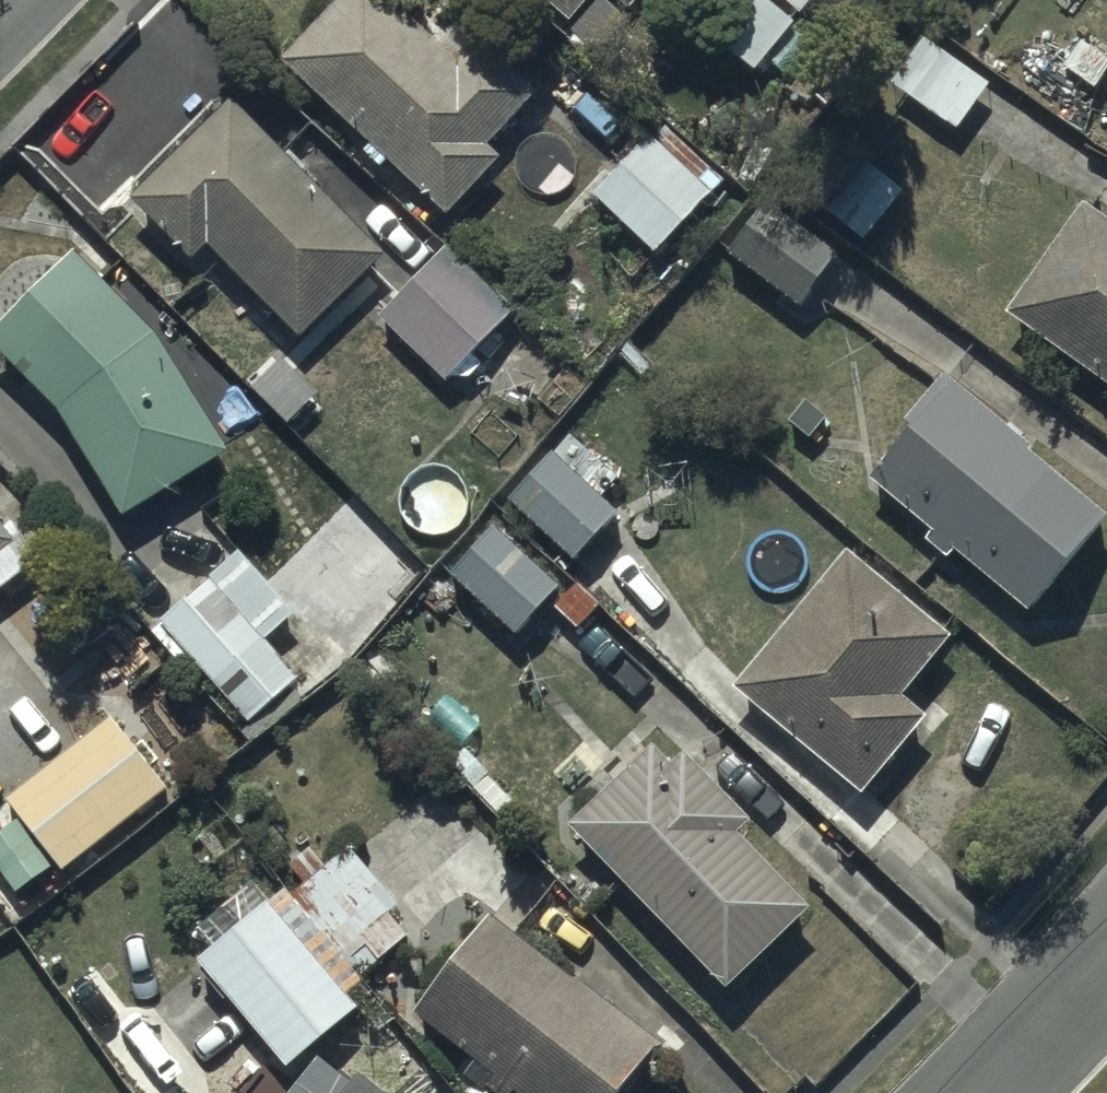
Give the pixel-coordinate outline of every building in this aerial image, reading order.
[(280,75),(442,232),(501,171),(488,158),(536,109),(479,53),(453,79),(372,0),(354,0),(280,75)] [(570,35),(563,43),(597,71),(631,30),(598,3),(601,0),(527,0),(570,35)] [(620,9),(627,0),(610,0),(620,9)] [(806,21),(820,0),(775,0),(806,21)] [(793,36),(761,7),(719,54),(752,83),(793,36)] [(958,140),(988,94),(910,44),(880,90),(958,140)] [(388,269),(232,113),(132,214),(191,273),(205,259),(302,355),(388,269)] [(651,147),(649,145),(590,202),(653,267),(713,208),(709,203),(728,184),(672,127),(651,147)] [(906,204),(865,171),(828,218),(869,251),(906,204)] [(836,268),(763,211),(721,266),(794,322),(836,268)] [(1003,326),(1106,400),(1106,233),(1082,215),(1003,326)] [(456,254),(380,326),(446,396),(457,386),(462,392),(482,373),(477,367),(522,324),(456,254)] [(153,347),(77,269),(0,344),(0,369),(54,424),(121,535),(156,513),(173,541),(229,507),(211,477),(229,466),(153,347)] [(1032,462),(943,388),(862,486),(913,529),(1031,627),(1106,535),(1106,530),(1029,466),(1032,462)] [(614,519),(549,459),(505,506),(570,567),(614,519)] [(0,536),(0,604),(45,569),(15,530),(3,540),(0,536)] [(554,591),(486,532),(443,581),(511,640),(554,591)] [(181,676),(189,669),(248,735),(297,692),(262,652),(293,625),(239,564),(207,593),(206,591),(150,641),(181,676)] [(951,654),(850,567),(735,702),(861,809),(925,733),(901,712),(951,654)] [(165,798),(111,729),(0,816),(0,914),(6,922),(165,798)] [(651,759),(566,842),(726,1007),(809,926),(735,850),(750,836),(684,768),(671,780),(651,759)] [(406,873),(379,896),(345,857),(323,876),(308,859),(288,877),(302,893),(296,898),(310,913),(302,921),(359,989),(406,948),(388,928),(399,919),(393,912),(420,888),(406,873)] [(290,1086),(361,1023),(266,915),(195,978),(290,1086)] [(493,928),(415,1028),(497,1092),(639,1092),(663,1061),(493,928)] [(319,1071),(301,1092),(346,1092),(319,1071)]
